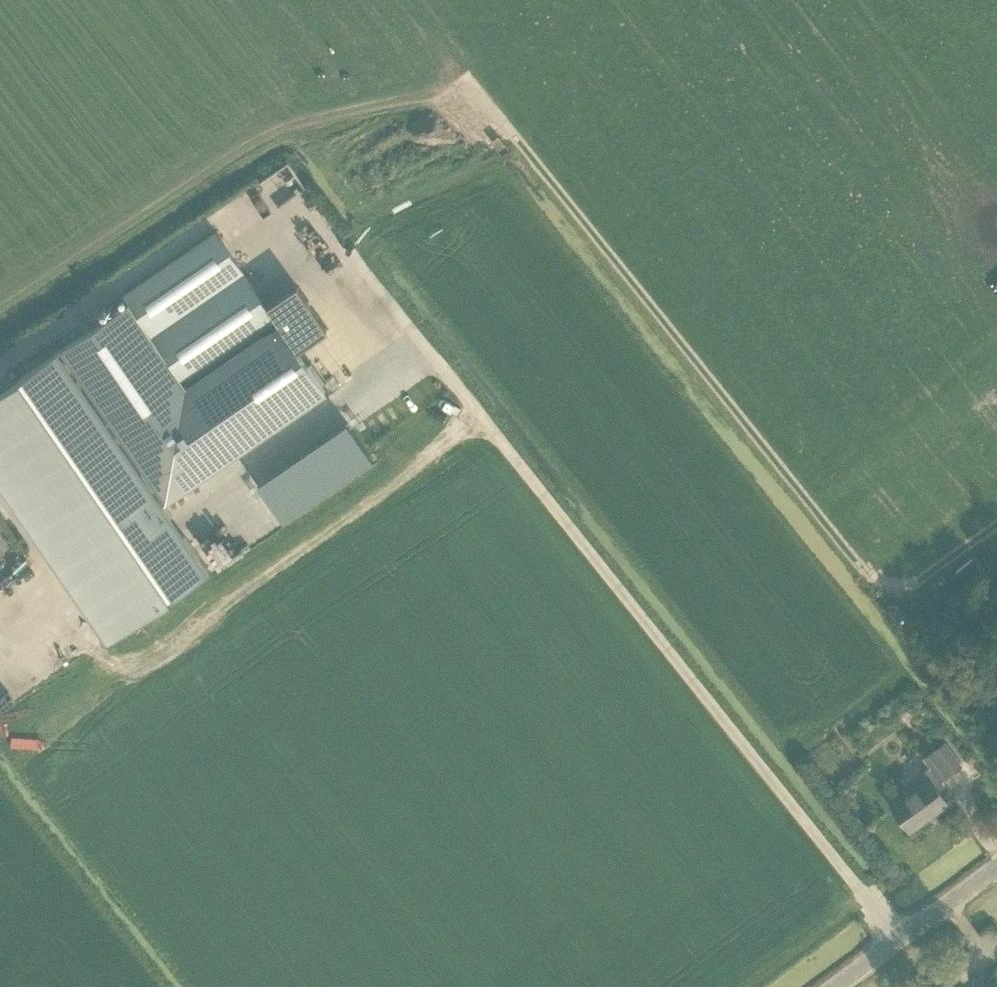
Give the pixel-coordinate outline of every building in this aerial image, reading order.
[(329,242),(337,231),(327,224),(319,236),(329,242)] [(0,391),(0,476),(110,636),(209,568),(163,502),(326,390),(298,349),(328,328),(297,285),(268,305),(216,231),(124,295),(129,302),(0,391)] [(373,458),(348,422),(259,483),(284,519),(373,458)] [(927,774),(890,802),(911,830),(950,802),(939,789),(945,785),(945,783),(942,779),(961,764),(945,740),(923,756),(930,767),(925,771),(927,774)]
